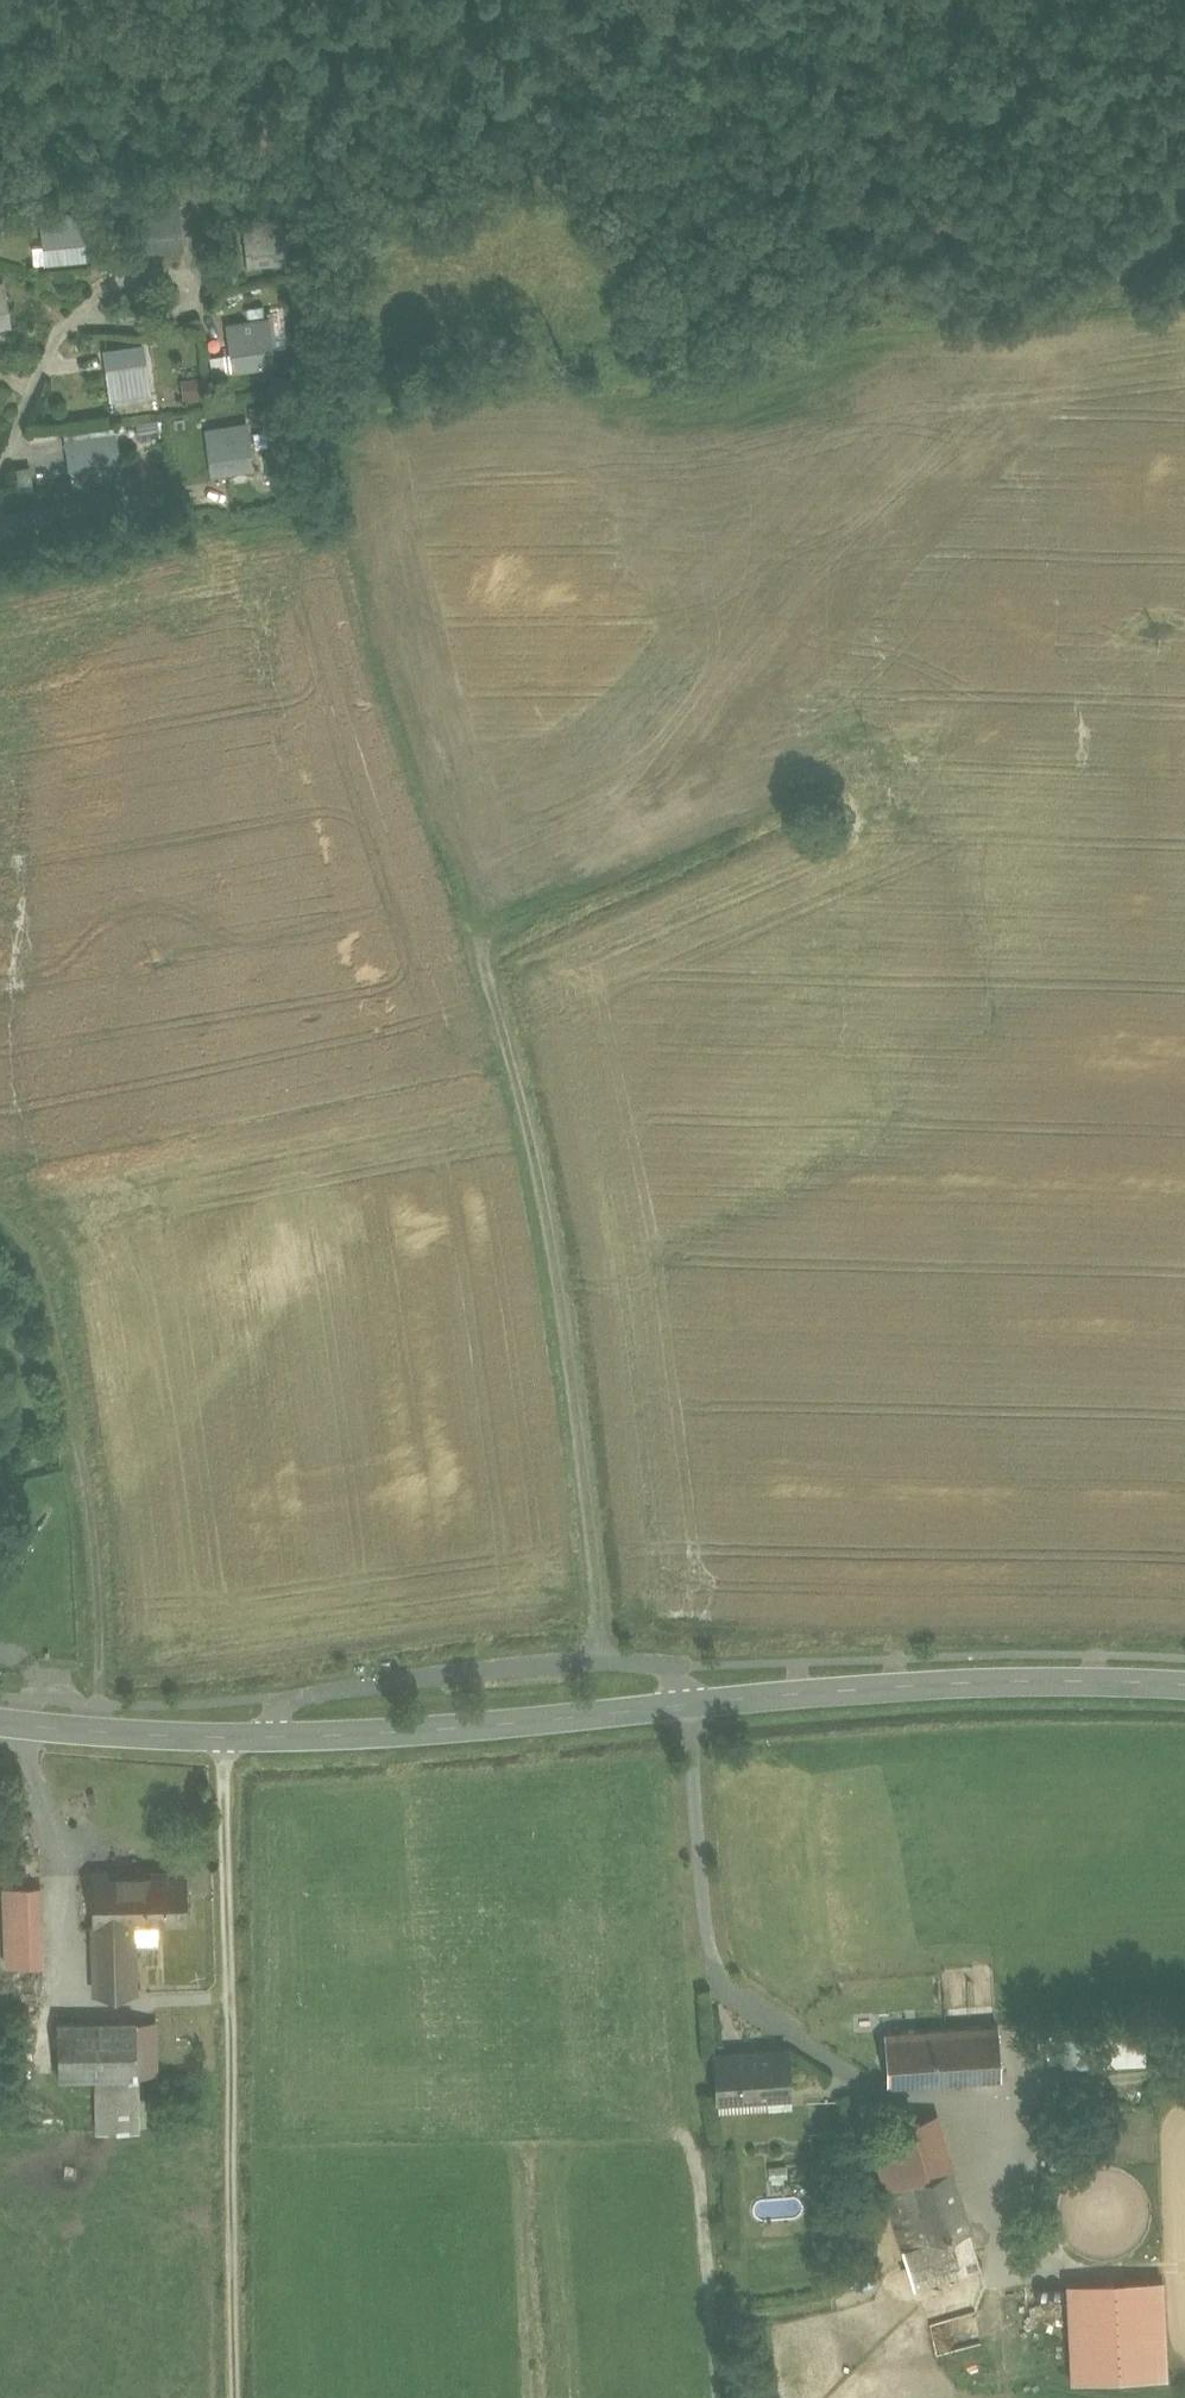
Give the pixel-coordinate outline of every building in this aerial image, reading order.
[(142,191),(148,243),(190,238),(184,186),(142,191)] [(40,200),(44,252),(84,249),(80,197),(40,200)] [(248,261),(289,255),(283,217),(242,223),(248,261)] [(0,269),(0,320),(11,318),(3,269),(0,269)] [(270,300),(279,334),(291,330),(282,296),(270,300)] [(267,311),(225,317),(232,360),(274,354),(267,311)] [(143,339),(103,344),(110,392),(149,386),(143,339)] [(188,387),(202,384),(198,365),(184,369),(188,387)] [(248,415),(204,421),(210,472),(255,466),(248,415)] [(115,429),(62,437),(68,479),(122,471),(115,429)] [(190,1868),(95,1870),(97,1993),(144,1992),(144,1923),(191,1922),(190,1868)] [(50,1963),(49,1885),(10,1886),(12,1964),(50,1963)] [(61,2019),(62,2077),(100,2076),(101,2131),(145,2130),(143,2075),(142,2075),(141,2017),(61,2019)] [(1159,2057),(1157,2023),(1107,2026),(1108,2059),(1159,2057)] [(1000,2024),(889,2030),(892,2086),(1007,2081),(1004,2024),(1000,2024)] [(1058,2029),(1059,2057),(1102,2055),(1101,2028),(1058,2029)] [(794,2042),(720,2047),(721,2070),(723,2091),(723,2102),(797,2097),(794,2042)] [(908,2183),(960,2169),(947,2129),(925,2136),(922,2124),(892,2133),(908,2183)] [(988,2271),(960,2169),(908,2183),(903,2184),(920,2245),(910,2248),(921,2289),(988,2271)] [(1170,2279),(1071,2284),(1076,2383),(1175,2379),(1170,2279)]
